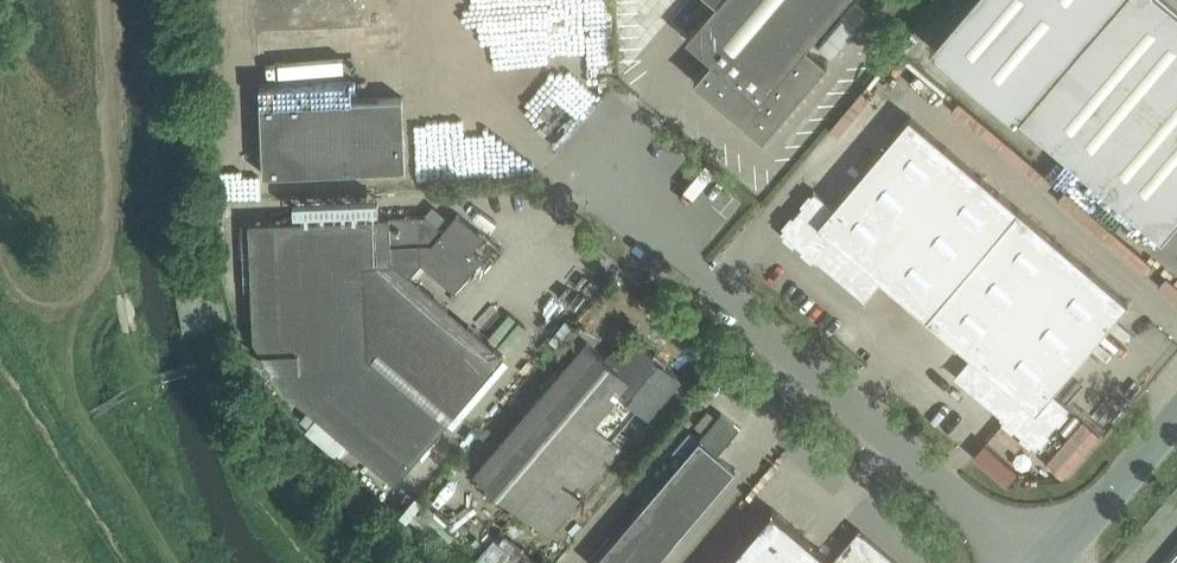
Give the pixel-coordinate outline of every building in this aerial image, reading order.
[(703,18),(687,36),(723,67),(706,87),(764,137),(780,119),(813,79),(828,61),(808,44),(846,0),(718,0),(703,18)] [(933,43),(1018,115),(1017,116),(1162,239),(1176,221),(1176,12),(1163,0),(970,0),(933,43)] [(264,174),(407,167),(403,96),(261,102),(264,174)] [(928,317),(1019,208),(910,116),(833,207),(815,191),(782,230),(818,261),(823,254),(833,262),(830,265),(865,295),(880,276),(928,317)] [(1129,301),(1111,286),(1019,208),(928,317),(975,356),(959,374),(994,404),(997,401),(1006,409),(1001,416),(1036,446),(1070,406),(1052,391),(1129,301)] [(483,257),(473,248),(485,234),(458,212),(444,229),(426,214),(250,222),(253,294),(248,295),(249,311),(254,311),(255,339),(286,388),(396,481),(504,355),(410,275),(422,261),(455,289),(483,257)] [(654,354),(638,340),(616,365),(588,341),(478,470),(550,532),(624,445),(595,421),(621,389),(650,413),(681,377),(665,363),(667,361),(656,351),(654,354)] [(736,468),(718,453),(740,427),(722,412),(594,562),(655,562),(736,468)] [(859,528),(833,558),(773,507),(726,562),(899,562),(859,528)] [(473,562),(474,562),(543,562),(502,528),(473,562)] [(1167,562),(1176,562),(1176,551),(1167,562)]
